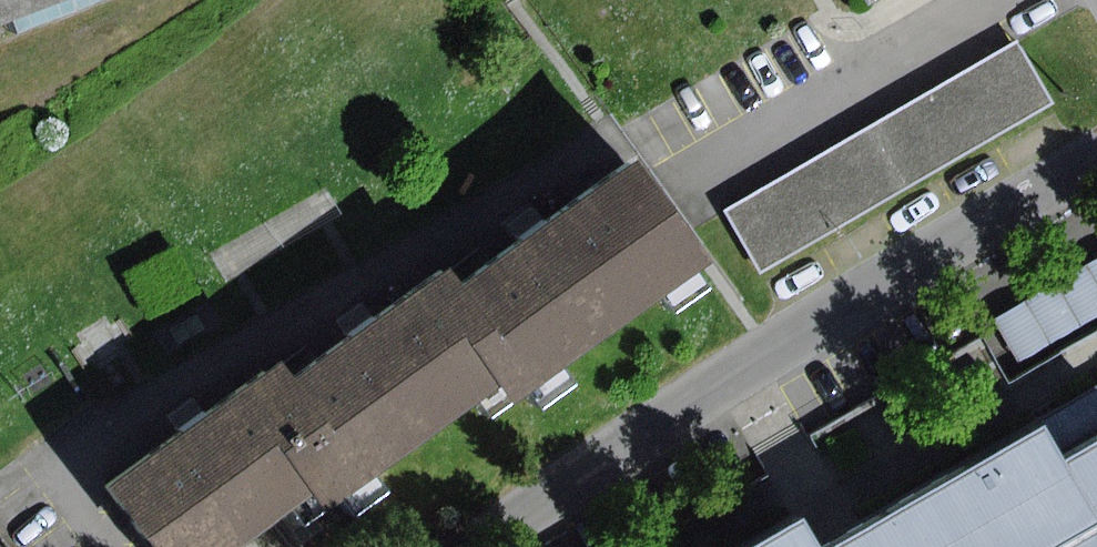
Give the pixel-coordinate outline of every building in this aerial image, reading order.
[(6,26),(9,34),(109,0),(0,0),(0,9),(6,26)] [(1056,102),(1019,40),(726,211),(763,273),(1056,102)] [(694,268),(620,166),(532,229),(449,288),(510,373),(522,390),(694,268)] [(999,320),(1023,360),(1096,316),(1096,262),(999,320)] [(449,288),(438,273),(365,325),(277,388),(340,475),(349,488),(510,373),(449,288)] [(152,546),(239,546),(340,475),(277,388),(264,369),(187,424),(106,482),(152,546)] [(1055,427),(1076,462),(1096,450),(1096,403),(1055,427)] [(1076,462),(1055,427),(851,546),(1096,546),(1096,450),(1076,462)] [(811,519),(764,546),(827,546),(811,519)]
